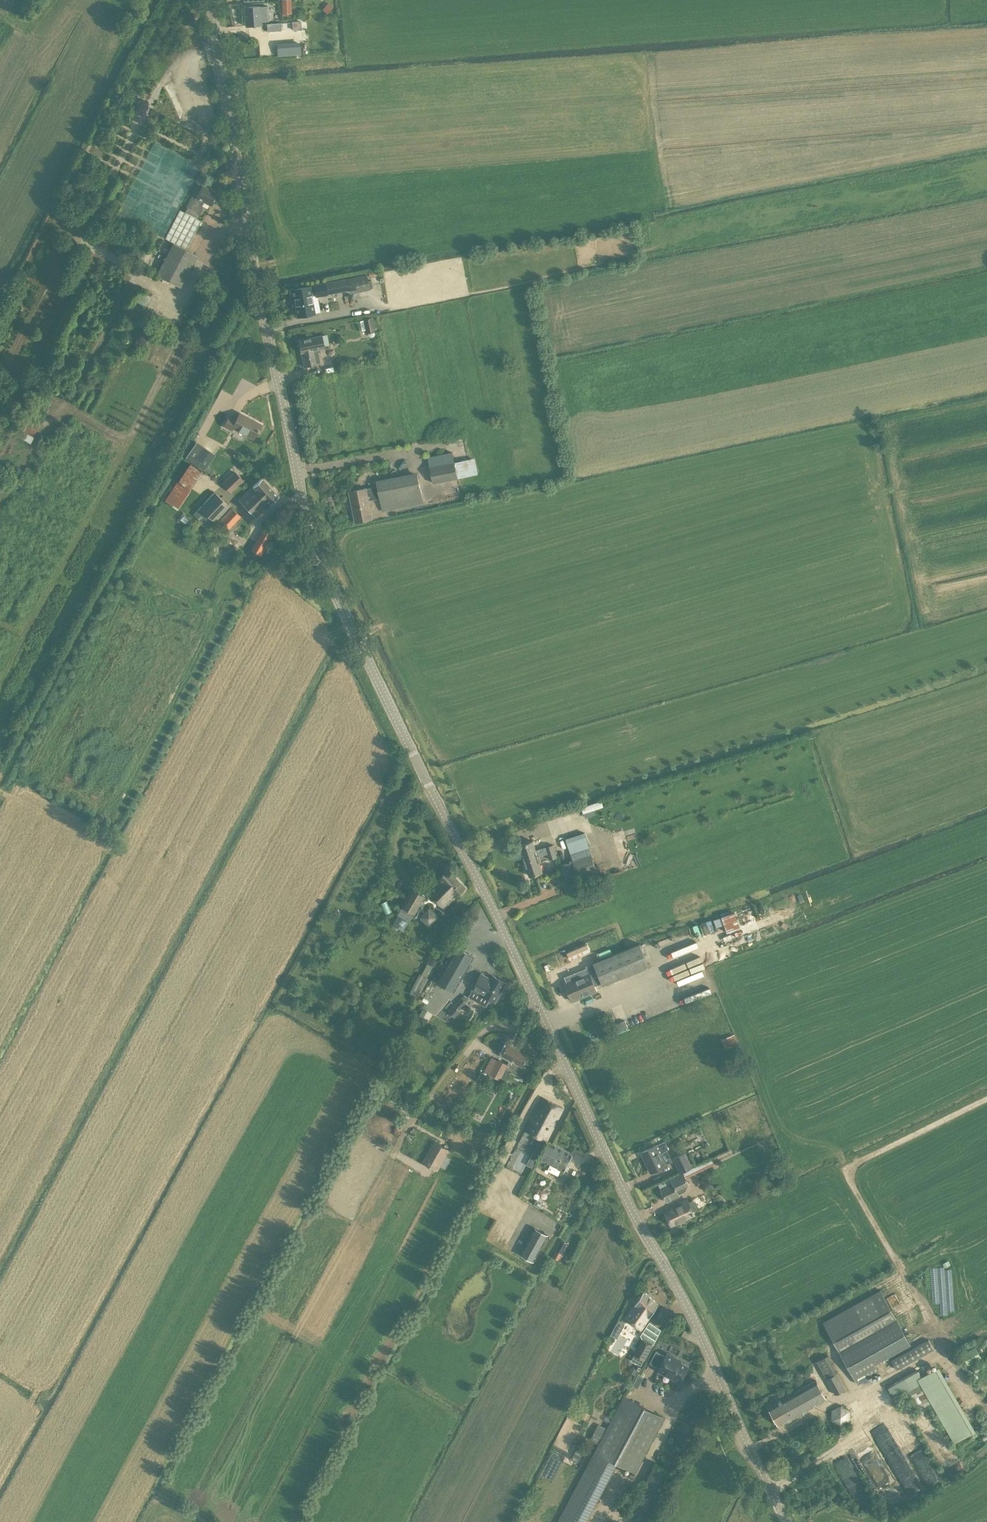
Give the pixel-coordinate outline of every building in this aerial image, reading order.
[(332,7),(328,4),(324,8),(328,12),(332,7)] [(259,6),(244,7),(246,26),(261,24),(260,20),(266,19),(265,14),(260,14),(259,6)] [(268,31),(281,30),(287,29),(287,22),(267,23),(268,31)] [(201,206),(203,201),(211,205),(217,192),(202,185),(196,197),(197,197),(194,202),(191,201),(185,212),(197,218),(203,207),(201,206)] [(197,255),(186,249),(201,220),(197,218),(185,212),(180,209),(165,238),(173,242),(157,274),(180,287),(197,255)] [(369,287),(367,275),(349,278),(351,291),(369,287)] [(309,286),(290,289),(293,301),(294,300),(297,314),(298,316),(298,314),(313,311),(314,313),(311,294),(316,293),(316,296),(327,294),(348,290),(346,279),(325,282),(314,285),(314,286),(309,287),(309,286)] [(142,290),(133,307),(142,312),(151,295),(142,290)] [(373,317),(365,319),(368,333),(369,333),(369,334),(370,335),(371,336),(373,337),(374,336),(375,334),(375,333),(375,332),(376,331),(373,317)] [(321,335),(298,340),(301,352),(304,366),(317,363),(319,362),(320,361),(317,348),(324,347),(323,345),(321,336),(321,335)] [(43,404),(38,413),(45,416),(49,407),(43,404)] [(26,409),(13,433),(31,442),(44,418),(26,409)] [(258,429),(261,424),(240,413),(236,419),(229,415),(224,426),(231,430),(232,427),(253,439),(258,430),(258,431),(259,429),(258,429)] [(214,456),(195,443),(185,456),(204,470),(207,466),(214,456)] [(447,453),(428,457),(431,467),(434,482),(474,474),(471,458),(455,462),(452,452),(447,453)] [(178,508),(203,470),(190,461),(165,499),(178,508)] [(26,488),(35,470),(27,466),(18,484),(26,488)] [(207,466),(204,470),(211,475),(214,471),(207,466)] [(232,491),(243,480),(235,471),(223,483),(232,491)] [(383,511),(424,503),(418,475),(378,483),(378,487),(367,489),(366,488),(350,491),(355,517),(372,513),(369,499),(380,497),(383,511)] [(256,517),(279,496),(262,478),(239,499),(256,517)] [(230,505),(215,492),(194,514),(209,528),(230,505)] [(221,520),(230,528),(241,516),(232,508),(221,520)] [(262,555),(274,534),(264,529),(252,549),(262,555)] [(601,800),(581,807),(583,813),(603,806),(601,800)] [(533,840),(520,845),(525,860),(538,856),(540,855),(538,849),(536,850),(533,840)] [(547,853),(555,850),(553,844),(545,846),(547,853)] [(549,859),(557,856),(555,850),(547,853),(549,859)] [(596,869),(591,854),(561,864),(566,878),(577,874),(578,875),(596,869)] [(538,856),(525,860),(530,875),(543,871),(540,861),(542,861),(540,855),(538,856)] [(458,896),(466,888),(448,869),(440,877),(441,879),(428,892),(444,908),(457,895),(458,896)] [(399,915),(393,924),(404,930),(409,921),(425,894),(413,888),(398,914),(399,915)] [(386,913),(392,910),(389,900),(382,902),(386,913)] [(421,916),(431,925),(440,914),(430,905),(421,916)] [(739,929),(734,914),(722,918),(727,933),(739,929)] [(702,922),(705,933),(715,930),(712,919),(702,922)] [(733,954),(742,950),(737,936),(728,939),(733,954)] [(668,944),(668,948),(667,948),(668,956),(684,953),(681,941),(668,944)] [(474,955),(457,945),(437,980),(454,990),(474,955)] [(602,986),(649,967),(640,945),(586,967),(589,974),(570,981),(569,977),(564,979),(565,983),(564,984),(572,1001),(596,991),(590,977),(598,975),(602,986)] [(432,952),(427,962),(437,967),(442,958),(432,952)] [(419,996),(429,977),(422,973),(421,972),(410,992),(419,996)] [(481,975),(482,974),(482,973),(473,989),(495,1001),(506,983),(493,975),(490,980),(481,975)] [(456,1017),(461,1012),(454,1005),(449,1011),(456,1017)] [(421,1021),(427,1011),(423,1008),(417,1018),(421,1021)] [(626,1021),(612,1026),(615,1031),(628,1026),(626,1021)] [(572,1031),(581,1029),(579,1023),(571,1025),(572,1031)] [(722,1039),(725,1048),(737,1043),(733,1034),(722,1039)] [(499,1058),(498,1059),(492,1056),(485,1070),(500,1078),(506,1067),(521,1075),(526,1065),(523,1064),(529,1053),(515,1046),(507,1062),(499,1058)] [(546,1140),(563,1107),(543,1097),(525,1130),(546,1140)] [(677,1134),(642,1152),(651,1172),(666,1165),(660,1153),(669,1148),(667,1146),(680,1139),(677,1134)] [(438,1170),(449,1149),(433,1140),(422,1161),(438,1170)] [(565,1170),(573,1154),(548,1142),(541,1158),(565,1170)] [(686,1152),(674,1158),(681,1172),(693,1166),(686,1152)] [(539,1157),(533,1154),(528,1164),(534,1168),(539,1157)] [(712,1159),(683,1172),(685,1177),(714,1163),(712,1159)] [(671,1178),(658,1184),(660,1188),(667,1201),(680,1195),(677,1190),(689,1185),(685,1177),(683,1172),(671,1178)] [(539,1199),(535,1205),(544,1210),(547,1205),(539,1199)] [(689,1201),(689,1200),(680,1204),(681,1206),(666,1214),(671,1225),(672,1225),(674,1228),(676,1229),(681,1227),(682,1225),(680,1221),(695,1214),(693,1210),(697,1209),(698,1206),(696,1201),(693,1200),(689,1201)] [(535,1228),(521,1254),(534,1261),(548,1235),(535,1228)] [(561,1239),(558,1245),(565,1248),(567,1242),(564,1240),(561,1239)] [(555,1250),(552,1256),(555,1258),(559,1260),(562,1254),(555,1250)] [(910,1342),(896,1317),(881,1289),(822,1322),(858,1384),(880,1371),(875,1362),(910,1342)] [(642,1330),(658,1304),(644,1291),(636,1303),(626,1317),(642,1330)] [(623,1356),(633,1336),(622,1331),(612,1351),(623,1356)] [(654,1345),(643,1339),(635,1354),(638,1355),(645,1359),(646,1360),(654,1345)] [(928,1339),(892,1359),(897,1369),(934,1349),(928,1339)] [(969,1363),(982,1357),(977,1346),(963,1352),(969,1363)] [(658,1370),(671,1377),(680,1382),(688,1367),(676,1360),(677,1358),(668,1353),(666,1356),(656,1351),(650,1362),(660,1367),(658,1370)] [(638,1355),(635,1361),(641,1365),(645,1359),(638,1355)] [(845,1389),(835,1370),(826,1355),(817,1361),(836,1394),(845,1389)] [(921,1378),(918,1379),(954,1443),(975,1431),(939,1368),(931,1372),(927,1365),(917,1371),(921,1378)] [(642,1377),(638,1375),(633,1385),(637,1388),(642,1377)] [(780,1426),(827,1400),(817,1381),(769,1407),(780,1426)] [(636,1472),(665,1418),(624,1396),(596,1451),(618,1462),(636,1472)] [(833,1410),(832,1420),(841,1425),(849,1421),(850,1411),(841,1406),(833,1410)] [(591,1439),(598,1443),(607,1426),(599,1423),(591,1439)] [(586,1447),(579,1444),(571,1459),(578,1462),(586,1447)] [(951,1447),(938,1454),(947,1469),(960,1461),(951,1447)] [(596,1451),(562,1514),(558,1521),(586,1521),(618,1462),(596,1451)] [(647,1480),(658,1485),(665,1472),(654,1467),(647,1480)] [(861,1486),(854,1488),(857,1500),(865,1498),(861,1486)]
